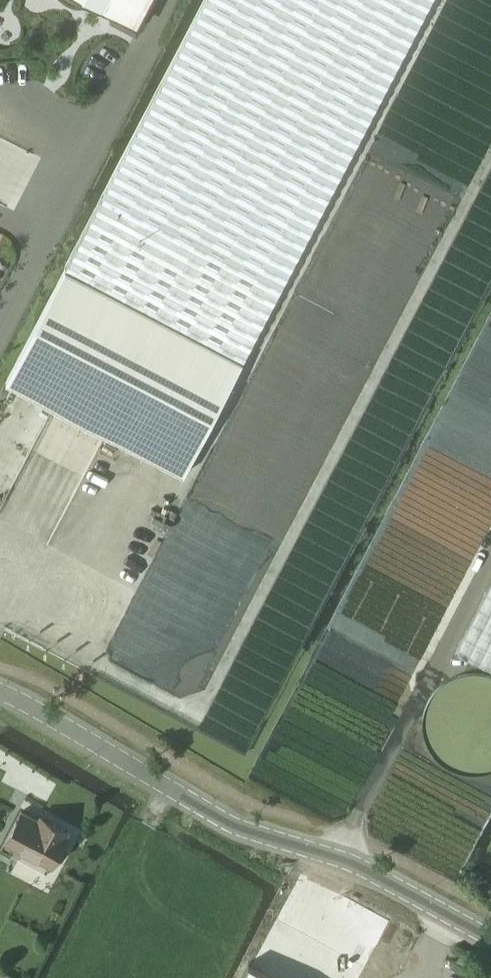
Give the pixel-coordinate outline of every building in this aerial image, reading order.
[(66,268),(69,269),(69,270),(243,360),(431,0),(206,0),(66,268)] [(137,24),(149,0),(89,0),(137,24)] [(39,319),(6,381),(8,382),(183,474),(243,360),(69,270),(69,269),(66,268),(39,319)] [(490,670),(490,574),(452,649),(490,670)] [(20,812),(5,841),(51,866),(55,858),(59,860),(61,859),(67,849),(66,847),(62,845),(66,837),(64,835),(66,830),(40,817),(38,821),(20,812)] [(240,977),(277,977),(252,965),(249,963),(240,977)]
